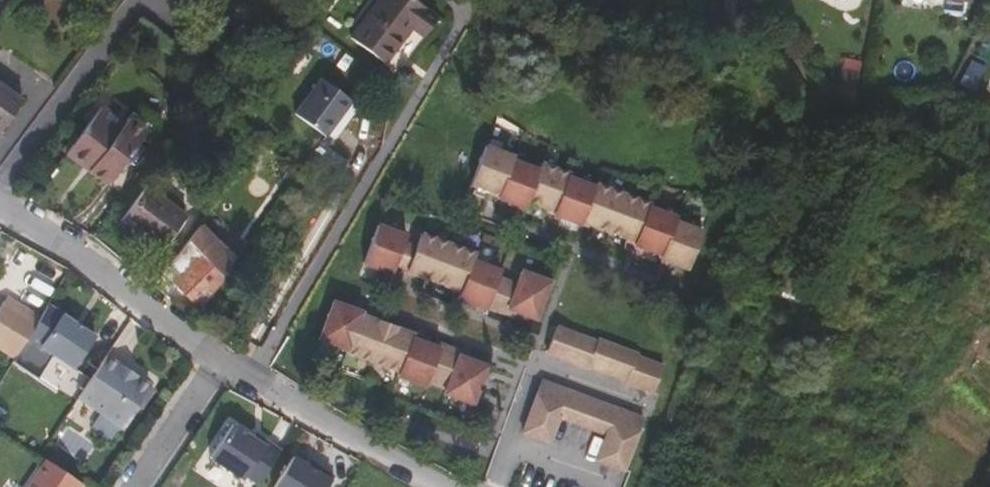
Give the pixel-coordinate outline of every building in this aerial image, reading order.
[(351,37),(387,64),(413,28),(424,37),(439,17),(428,9),(428,8),(418,0),(377,0),(351,37)] [(322,77),(296,114),(327,136),(353,100),(322,77)] [(23,100),(0,83),(0,132),(23,100)] [(101,106),(66,153),(106,185),(151,126),(133,112),(124,123),(101,106)] [(488,145),(474,183),(501,193),(515,159),(516,156),(488,145)] [(515,159),(501,193),(500,197),(528,208),(531,201),(541,169),(515,159)] [(544,162),(541,169),(531,201),(557,210),(570,177),(571,176),(572,173),(544,162)] [(597,186),(571,176),(570,177),(557,210),(555,214),(583,224),(584,221),(597,186)] [(598,183),(597,186),(584,221),(611,231),(626,193),(598,183)] [(148,186),(121,220),(161,250),(187,216),(148,186)] [(653,203),(626,193),(611,231),(637,241),(651,206),(653,203)] [(678,217),(651,206),(637,241),(636,244),(663,255),(677,221),(678,217)] [(677,221),(663,255),(661,259),(690,269),(704,231),(677,221)] [(200,224),(169,264),(181,275),(173,281),(196,306),(220,283),(232,258),(200,224)] [(408,235),(380,224),(365,262),(394,273),(397,263),(405,242),(408,235)] [(418,246),(405,242),(397,263),(410,268),(409,270),(436,281),(450,242),(423,232),(418,246)] [(478,253),(450,242),(436,281),(462,291),(475,260),(478,253)] [(789,247),(772,293),(797,302),(813,256),(789,247)] [(502,270),(475,260),(462,291),(460,298),(488,308),(488,306),(500,276),(502,270)] [(518,284),(500,276),(488,306),(508,313),(510,308),(537,319),(552,281),(524,270),(518,284)] [(41,316),(7,296),(4,300),(38,321),(41,316)] [(78,359),(97,330),(51,299),(41,316),(38,321),(18,353),(43,370),(57,345),(78,359)] [(38,321),(4,300),(0,307),(0,347),(16,357),(38,321)] [(363,311),(335,301),(320,339),(348,349),(362,314),(363,311)] [(388,324),(362,314),(348,349),(347,351),(373,361),(388,324)] [(415,334),(388,324),(373,361),(400,371),(414,338),(415,334)] [(557,324),(547,351),(589,365),(589,363),(628,376),(627,378),(654,388),(663,361),(637,352),(638,350),(598,336),(597,338),(557,324)] [(440,348),(414,338),(400,371),(399,375),(427,386),(429,381),(447,388),(461,355),(462,352),(442,344),(440,348)] [(488,366),(461,355),(447,388),(445,393),(474,404),(488,366)] [(102,357),(74,398),(97,413),(87,428),(107,441),(131,407),(144,388),(145,386),(102,357)] [(645,414),(543,379),(525,431),(552,440),(561,414),(609,431),(600,457),(627,466),(645,414)] [(150,392),(144,388),(131,407),(138,411),(150,392)] [(263,443),(260,447),(248,439),(228,425),(206,458),(239,480),(242,476),(255,484),(276,452),(263,443)] [(260,447),(263,443),(251,435),(248,439),(260,447)] [(287,457),(269,486),(321,486),(328,476),(314,468),(312,472),(287,457)] [(25,486),(78,486),(79,486),(43,461),(25,486)]
